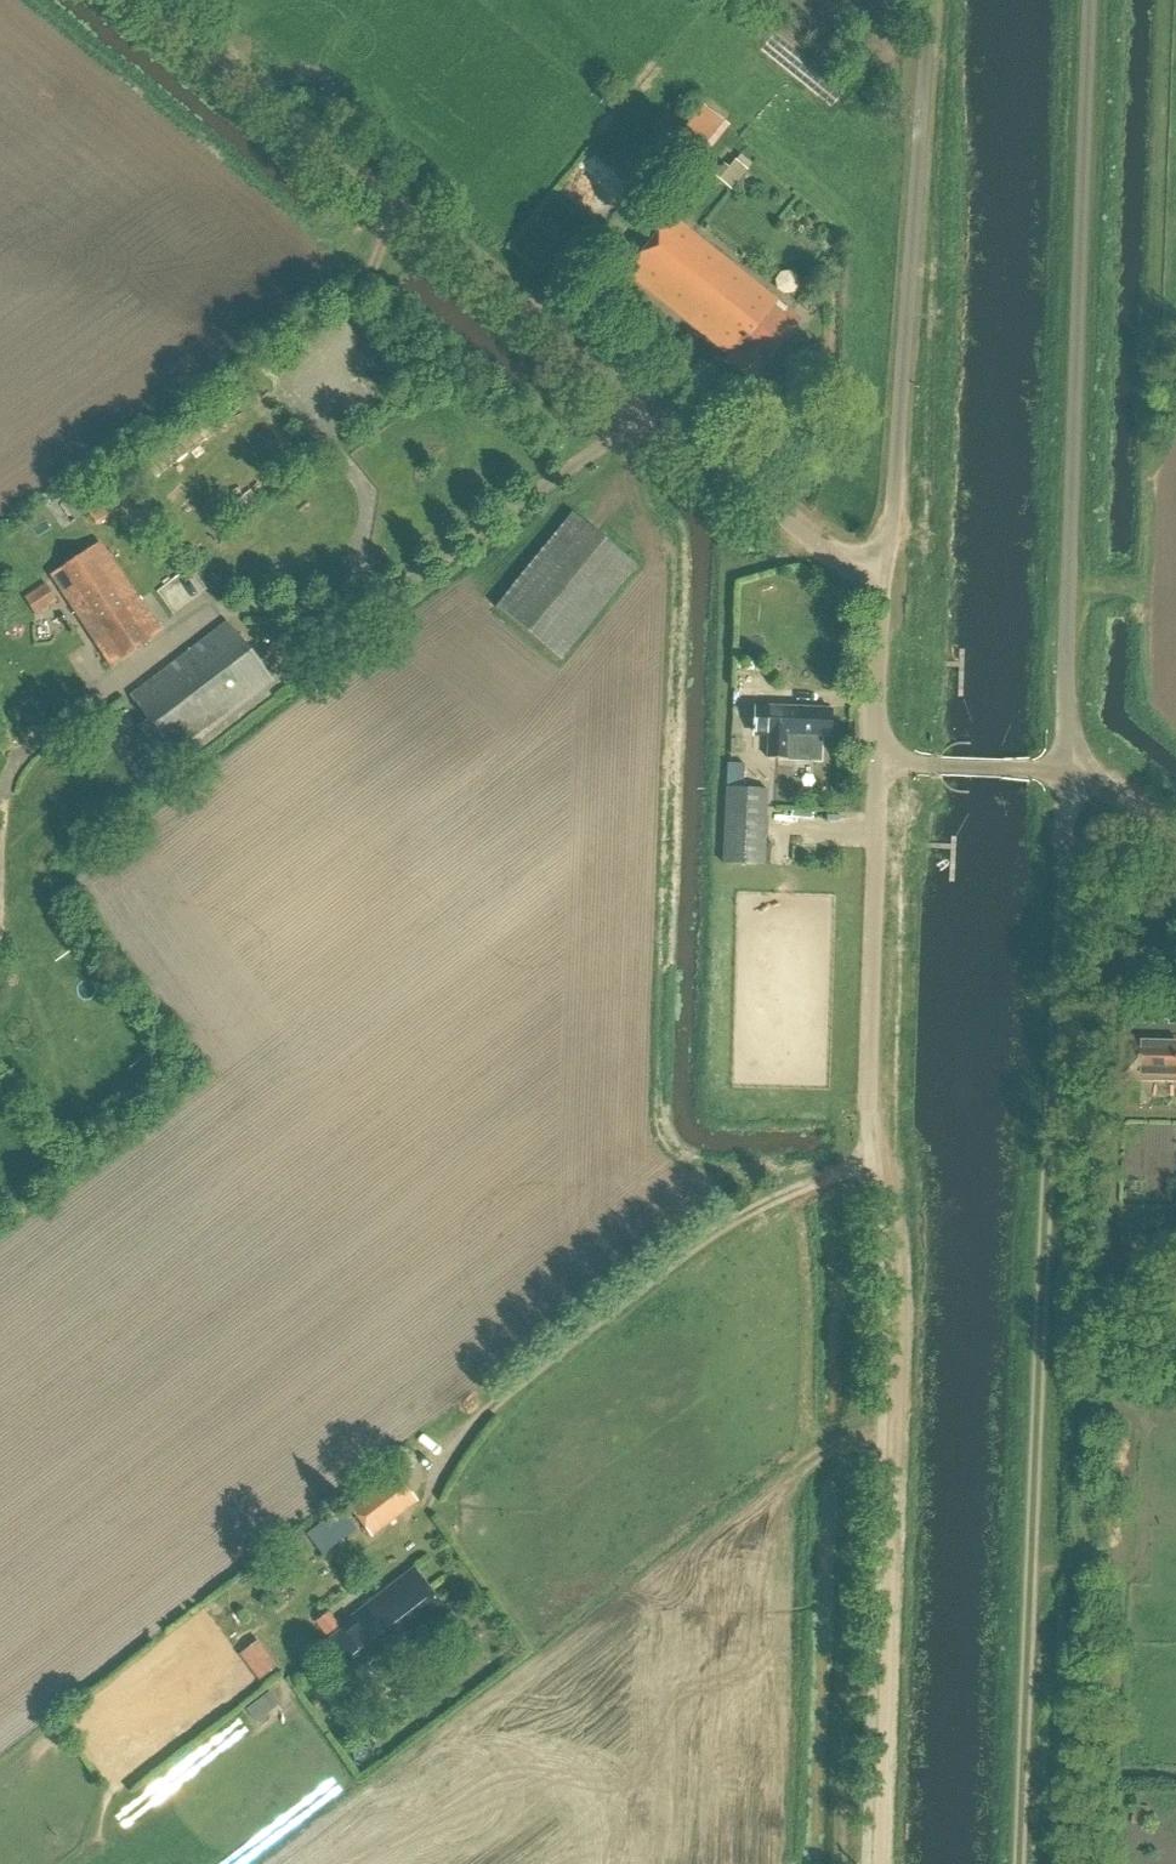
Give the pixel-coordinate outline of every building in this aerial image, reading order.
[(702,107),(666,154),(692,174),(728,127),(702,107)] [(734,189),(750,168),(736,157),(720,179),(734,189)] [(731,356),(727,361),(751,380),(798,320),(669,218),(626,273),(731,356)] [(97,528),(119,514),(103,489),(81,503),(97,528)] [(573,512),(495,605),(559,658),(636,565),(573,512)] [(101,542),(51,575),(110,664),(160,631),(101,542)] [(188,568),(157,590),(173,614),(205,593),(188,568)] [(23,597),(35,614),(56,600),(44,582),(23,597)] [(228,623),(130,694),(174,754),(272,682),(228,623)] [(833,734),(834,706),(771,704),(771,705),(760,705),(760,722),(771,723),(770,730),(771,730),(770,755),(790,756),(790,732),(833,734)] [(764,868),(766,790),(724,789),(721,866),(764,868)] [(1142,1023),(1142,1017),(1126,1017),(1126,1041),(1125,1041),(1124,1076),(1175,1077),(1175,1025),(1142,1023)] [(349,1509),(369,1536),(412,1504),(393,1477),(349,1509)] [(341,1511),(311,1532),(325,1552),(355,1530),(341,1511)] [(343,1629),(329,1640),(365,1687),(452,1620),(413,1569),(340,1625),(343,1629)] [(314,1624),(324,1638),(337,1628),(326,1614),(314,1624)] [(279,1664),(260,1639),(241,1654),(261,1679),(279,1664)] [(280,1704),(271,1691),(248,1709),(257,1721),(280,1704)]
